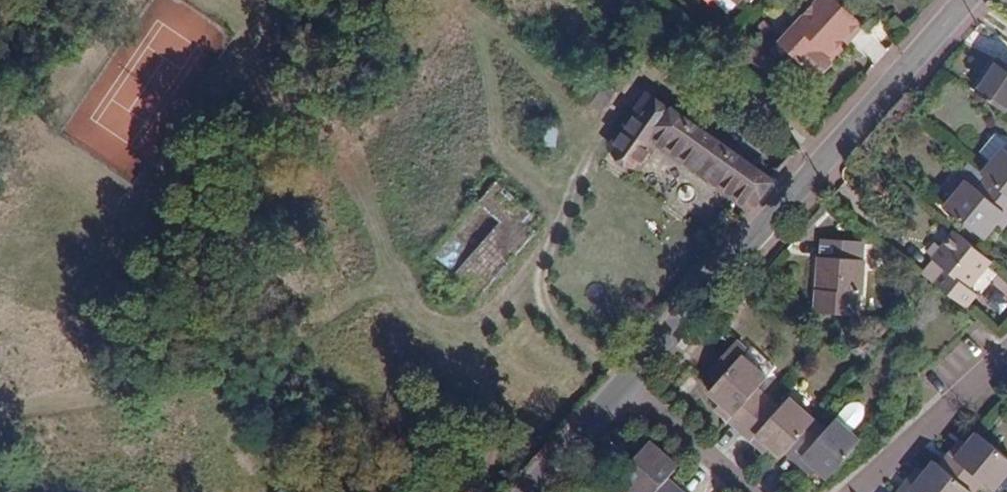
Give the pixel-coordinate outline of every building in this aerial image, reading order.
[(841,0),(837,0),(789,51),(826,85),(830,81),(831,83),(842,71),(841,70),(844,66),(840,62),(846,57),(849,60),(875,33),(841,0)] [(997,59),(975,91),(1005,112),(1006,108),(1006,66),(997,59)] [(657,136),(752,204),(773,179),(653,95),(615,150),(637,165),(657,136)] [(1002,147),(979,174),(986,179),(1006,197),(1006,151),(1002,147)] [(986,179),(977,190),(1005,213),(1006,215),(1006,197),(986,179)] [(993,227),(1005,213),(977,190),(966,181),(945,207),(983,238),(993,227)] [(999,232),(1006,222),(1006,215),(1005,213),(993,227),(999,232)] [(518,247),(496,226),(451,274),(473,295),(518,247)] [(919,270),(962,309),(998,270),(955,231),(919,270)] [(838,258),(818,257),(814,313),(840,315),(857,316),(862,245),(839,243),(838,258)] [(740,355),(746,348),(736,340),(707,373),(717,381),(740,355)] [(740,355),(717,381),(714,385),(708,392),(719,402),(732,414),(756,387),(765,377),(740,355)] [(732,414),(728,420),(739,430),(767,398),(756,387),(732,414)] [(769,446),(780,456),(785,451),(813,419),(789,397),(779,408),(756,434),(769,446)] [(767,398),(739,430),(750,440),(756,434),(779,408),(767,398)] [(719,402),(714,408),(728,420),(732,414),(719,402)] [(861,440),(835,418),(824,429),(801,456),(815,467),(827,478),(861,440)] [(813,419),(785,451),(796,461),(801,456),(824,429),(813,419)] [(965,445),(954,458),(981,480),(993,490),(1006,472),(1006,459),(975,433),(965,445)] [(750,440),(763,453),(769,446),(756,434),(750,440)] [(615,477),(631,491),(655,491),(662,485),(667,478),(678,466),(649,440),(615,477)] [(965,445),(959,441),(948,454),(954,458),(965,445)] [(948,454),(938,465),(971,491),(981,480),(954,458),(948,454)] [(796,461),(810,474),(815,467),(801,456),(796,461)] [(938,465),(934,461),(923,473),(911,487),(917,491),(971,491),(938,465)] [(923,473),(917,468),(906,483),(911,487),(923,473)] [(670,491),(672,491),(677,486),(667,478),(662,485),(670,491)] [(906,483),(898,491),(917,491),(911,487),(906,483)]
